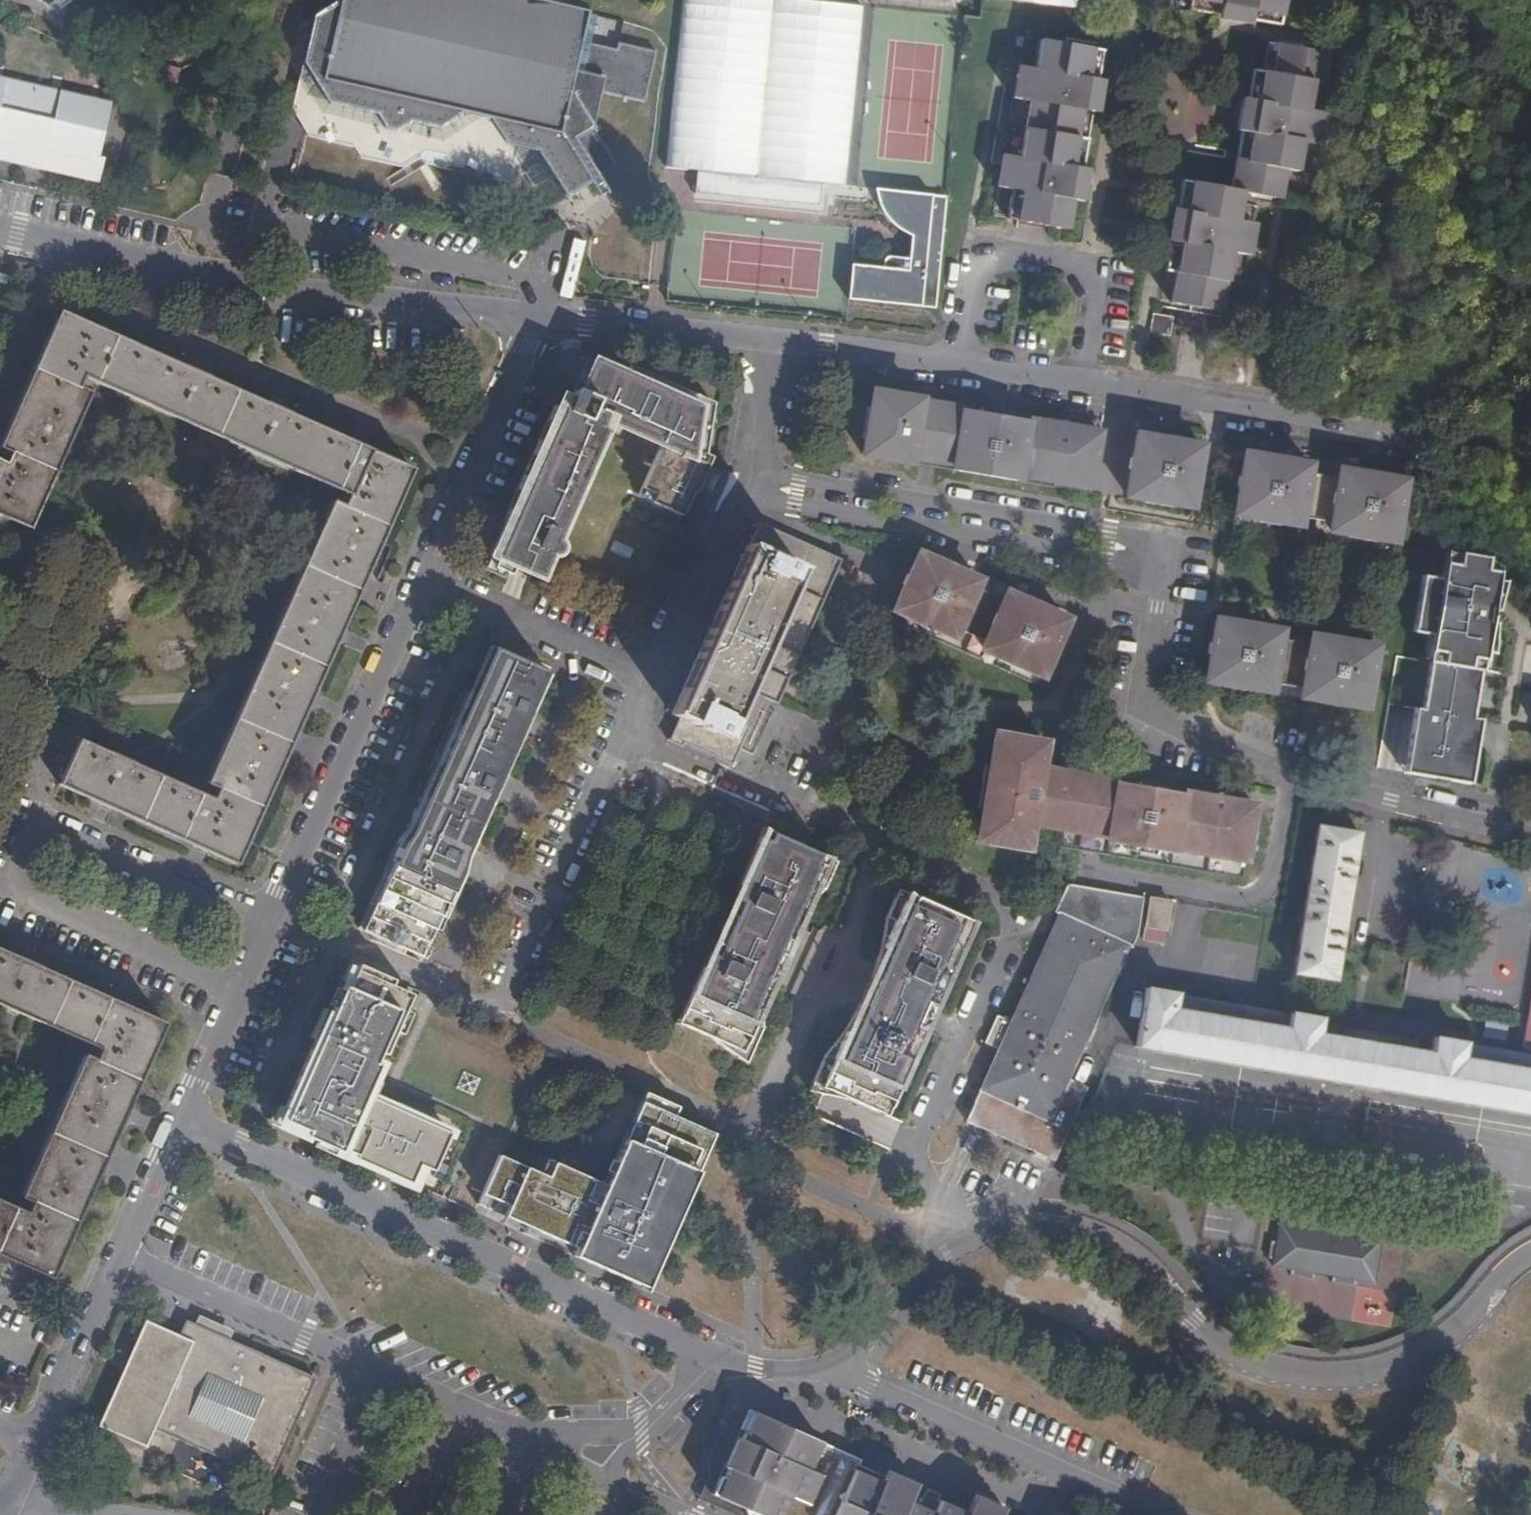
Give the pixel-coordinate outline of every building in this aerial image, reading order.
[(313,15),(302,62),(291,109),(308,136),(353,147),(359,158),(402,168),(426,153),(449,158),(447,169),(509,183),(523,173),(534,189),(553,177),(567,198),(591,183),(599,197),(608,191),(599,177),(617,166),(593,128),(602,93),(645,103),(657,52),(619,44),(617,51),(590,45),(596,17),(587,15),(587,12),(566,7),(568,0),(337,0),(313,15)] [(665,165),(707,170),(811,180),(842,184),(862,7),(795,0),(683,0),(665,165)] [(1274,18),(1277,0),(1186,0),(1186,3),(1215,8),(1215,12),(1243,17),(1244,12),(1274,18)] [(1229,184),(1240,185),(1279,192),(1284,163),(1293,164),(1299,134),(1317,137),(1323,106),(1304,103),(1309,76),(1319,77),(1324,47),(1264,37),(1260,65),(1248,63),(1243,92),(1238,123),(1229,184)] [(1023,128),(1084,138),(1090,108),(1095,109),(1100,79),(1095,78),(1100,49),(1039,38),(1034,69),(1018,66),(1013,96),(1028,99),(1023,128)] [(0,77),(0,160),(93,182),(97,183),(103,159),(98,157),(111,103),(0,77)] [(168,93),(148,89),(146,100),(165,104),(168,93)] [(1079,166),(1084,138),(1023,128),(1017,157),(1001,154),(996,184),(1012,187),(1005,215),(1066,226),(1072,196),(1079,197),(1084,167),(1079,166)] [(811,180),(707,170),(704,191),(818,205),(821,190),(810,187),(811,180)] [(1234,216),(1240,185),(1229,184),(1179,176),(1174,207),(1170,206),(1165,234),(1170,234),(1165,265),(1175,267),(1171,296),(1220,304),(1229,245),(1248,249),(1254,219),(1234,216)] [(849,296),(935,306),(946,195),(875,188),(877,194),(881,204),(886,211),(891,217),(902,226),(912,231),(910,255),(889,253),(887,253),(885,256),(884,264),(853,261),(849,296)] [(1523,252),(1509,249),(1507,262),(1521,264),(1523,252)] [(1154,310),(1152,330),(1171,333),(1174,313),(1154,310)] [(27,531),(91,392),(79,387),(83,378),(347,497),(343,507),(331,501),(206,784),(216,789),(212,799),(81,740),(79,739),(73,752),(58,785),(237,866),(412,470),(59,312),(0,443),(0,449),(9,453),(4,464),(0,462),(0,519),(27,531)] [(487,557),(489,557),(496,560),(493,569),(506,576),(509,577),(514,569),(539,580),(550,556),(645,598),(692,493),(700,476),(703,456),(712,404),(627,366),(624,374),(595,361),(592,365),(581,392),(577,390),(575,393),(572,401),(568,400),(562,412),(553,408),(487,557)] [(572,390),(575,393),(577,390),(581,392),(592,365),(585,362),(572,390)] [(862,455),(1091,491),(1100,430),(1074,426),(1072,421),(1068,418),(1064,417),(1059,419),(1056,423),(1015,416),(1015,410),(1006,409),(1006,414),(993,413),(994,406),(987,406),(985,411),(939,403),(936,410),(925,409),(926,397),(873,390),(871,407),(867,407),(862,438),(865,440),(862,455)] [(1137,431),(1126,497),(1192,508),(1203,443),(1187,440),(1188,433),(1177,432),(1176,438),(1164,436),(1165,429),(1155,428),(1155,434),(1137,431)] [(1234,522),(1394,551),(1409,471),(1247,443),(1234,522)] [(700,476),(692,493),(695,495),(711,459),(703,456),(700,476)] [(679,718),(669,742),(730,769),(749,726),(732,718),(744,689),(778,704),(841,559),(761,524),(750,548),(747,547),(671,715),(679,718)] [(1071,609),(1055,602),(1054,605),(1024,592),(1025,589),(967,564),(966,566),(937,555),(938,551),(923,545),(891,618),(1039,682),(1071,609)] [(1498,577),(1500,565),(1488,558),(1445,550),(1440,578),(1420,575),(1412,626),(1426,629),(1422,653),(1427,654),(1420,704),(1412,703),(1406,739),(1411,740),(1408,765),(1415,767),(1414,771),(1452,779),(1453,774),(1460,776),(1465,750),(1472,751),(1475,735),(1468,724),(1470,714),(1472,702),(1469,701),(1471,687),(1475,688),(1479,670),(1482,670),(1485,650),(1494,651),(1495,621),(1490,620),(1493,609),(1498,610),(1507,578),(1498,577)] [(496,560),(489,557),(483,572),(503,582),(506,576),(493,569),(496,560)] [(1347,705),(1365,708),(1376,647),(1359,645),(1360,637),(1351,635),(1350,643),(1337,640),(1338,633),(1328,632),(1327,639),(1262,627),(1264,619),(1255,618),(1254,625),(1241,623),(1242,615),(1234,614),(1233,621),(1216,618),(1205,679),(1224,682),(1224,686),(1251,691),(1252,686),(1270,690),(1271,687),(1303,693),(1302,696),(1318,699),(1317,703),(1347,708),(1347,705)] [(406,837),(398,849),(388,872),(392,873),(402,850),(407,841),(409,841),(412,833),(494,649),(490,647),(408,831),(406,837)] [(1530,683),(1530,648),(1523,648),(1522,683),(1530,683)] [(547,672),(494,649),(412,833),(409,841),(407,841),(402,850),(392,873),(364,936),(423,961),(459,880),(467,859),(499,785),(547,672)] [(427,963),(463,881),(469,860),(550,673),(547,672),(499,785),(467,859),(459,880),(423,961),(427,963)] [(1519,722),(1530,723),(1530,694),(1520,694),(1519,722)] [(1479,717),(1470,714),(1468,724),(1475,735),(1479,717)] [(62,747),(73,752),(79,739),(81,740),(83,734),(70,728),(62,747)] [(1225,794),(1224,791),(1222,789),(1218,789),(1216,789),(1209,795),(1199,793),(1200,789),(1072,766),(1070,778),(1069,785),(1037,780),(1038,773),(1044,740),(995,732),(990,762),(983,761),(975,804),(981,805),(975,837),(1026,845),(1032,803),(1037,803),(1040,822),(1061,825),(1058,845),(1243,875),(1254,802),(1227,798),(1225,794)] [(1411,740),(1406,739),(1400,768),(1414,771),(1415,767),(1408,765),(1411,740)] [(1466,781),(1472,751),(1465,750),(1460,776),(1453,774),(1452,779),(1466,781)] [(1070,778),(1038,773),(1037,780),(1069,785),(1070,778)] [(1363,831),(1316,824),(1292,974),(1337,982),(1363,831)] [(761,825),(758,832),(767,837),(771,830),(761,825)] [(700,961),(679,1010),(688,1013),(685,1021),(694,1026),(706,1031),(738,1053),(741,1046),(750,1051),(761,1025),(764,1004),(771,977),(754,969),(760,956),(765,959),(776,947),(776,931),(772,929),(778,916),(794,922),(812,898),(824,886),(833,868),(828,855),(771,830),(767,837),(758,832),(736,881),(739,883),(731,901),(736,906),(733,913),(731,915),(723,935),(721,939),(719,946),(714,946),(710,948),(708,950),(704,963),(700,961)] [(837,858),(828,855),(833,868),(837,858)] [(1012,1018),(1003,1015),(991,1042),(999,1046),(966,1117),(986,1126),(1002,1133),(1031,1146),(1046,1153),(1053,1156),(1086,1084),(1070,1077),(1129,944),(1134,946),(1139,931),(1147,894),(1071,880),(1057,907),(1062,910),(1012,1018)] [(724,909),(733,913),(736,906),(731,901),(739,883),(736,881),(724,909)] [(897,884),(893,894),(907,889),(897,884)] [(880,935),(874,959),(893,968),(887,981),(877,977),(869,990),(868,1006),(874,1009),(868,1022),(850,1014),(824,1051),(813,1077),(820,1081),(817,1087),(852,1096),(877,1107),(880,1099),(889,1103),(909,1056),(906,1054),(913,1037),(908,1033),(913,1025),(915,1020),(923,1001),(924,999),(927,992),(933,992),(943,971),(947,974),(967,926),(958,922),(962,914),(907,889),(893,894),(884,915),(880,935)] [(1153,896),(1145,937),(1165,941),(1173,899),(1153,896)] [(719,932),(723,935),(731,915),(727,914),(723,915),(719,918),(718,923),(718,929),(719,932)] [(971,917),(962,914),(958,922),(967,926),(971,917)] [(787,936),(794,922),(778,916),(772,929),(776,931),(787,936)] [(815,918),(812,918),(809,919),(807,922),(806,925),(807,928),(809,930),(812,931),(815,931),(818,929),(819,926),(819,922),(818,920),(815,918)] [(779,953),(787,936),(776,931),(776,947),(765,959),(775,964),(779,953)] [(711,935),(700,961),(704,963),(708,950),(710,948),(714,946),(719,946),(721,939),(711,935)] [(839,941),(837,939),(823,959),(822,965),(825,969),(829,970),(832,967),(839,941)] [(21,1196),(31,1201),(77,1221),(166,1024),(0,949),(0,1005),(99,1049),(95,1059),(84,1054),(21,1196)] [(771,977),(775,964),(765,959),(760,956),(754,969),(771,977)] [(893,968),(874,959),(869,973),(877,977),(887,981),(893,968)] [(393,985),(360,970),(358,975),(351,990),(349,994),(342,992),(341,996),(335,1010),(328,1025),(325,1033),(321,1031),(312,1049),(284,1111),(290,1115),(287,1123),(306,1131),(304,1137),(320,1144),(340,1153),(342,1149),(357,1156),(355,1160),(391,1176),(408,1184),(417,1164),(426,1168),(431,1171),(448,1133),(418,1121),(392,1107),(371,1098),(365,1096),(372,1081),(378,1067),(375,1065),(379,1056),(386,1058),(395,1035),(405,1014),(412,999),(392,990),(393,985)] [(358,975),(347,970),(341,985),(351,990),(358,975)] [(934,1003),(947,974),(943,971),(933,992),(927,992),(924,999),(934,1003)] [(877,977),(869,973),(862,989),(857,1000),(868,1006),(869,990),(877,977)] [(1530,1115),(1530,1051),(1522,1050),(1433,1035),(1430,1049),(1322,1032),(1325,1017),(1144,988),(1135,1047),(1369,1087),(1530,1115)] [(331,1008),(337,994),(333,992),(327,1007),(331,1008)] [(341,996),(337,994),(331,1008),(335,1010),(341,996)] [(1523,1044),(1530,1046),(1530,996),(1523,1044)] [(868,1006),(857,1000),(850,1014),(868,1022),(874,1009),(868,1006)] [(925,1003),(923,1001),(915,1020),(920,1020),(923,1018),(927,1012),(927,1007),(925,1003)] [(688,1013),(679,1010),(675,1020),(685,1021),(688,1013)] [(991,1042),(1003,1015),(997,1012),(985,1039),(991,1042)] [(412,1017),(405,1014),(395,1035),(402,1037),(412,1017)] [(1487,1016),(1484,1033),(1506,1036),(1508,1020),(1487,1016)] [(308,1046),(312,1049),(321,1031),(324,1023),(320,1021),(308,1046)] [(921,1029),(913,1025),(908,1033),(913,1037),(906,1054),(909,1056),(921,1029)] [(741,1046),(738,1053),(746,1059),(750,1051),(741,1046)] [(808,1085),(817,1087),(820,1081),(813,1077),(808,1085)] [(379,1084),(372,1081),(365,1096),(371,1098),(379,1084)] [(498,1157),(475,1205),(502,1217),(517,1224),(524,1227),(535,1232),(575,1250),(572,1257),(584,1263),(586,1263),(625,1281),(637,1287),(645,1290),(682,1210),(696,1178),(713,1140),(674,1122),(678,1113),(646,1098),(633,1126),(625,1143),(613,1168),(603,1189),(552,1165),(545,1179),(537,1176),(498,1157)] [(884,1112),(889,1103),(880,1099),(877,1107),(884,1112)] [(395,1102),(392,1107),(418,1121),(421,1115),(395,1102)] [(279,1109),(272,1125),(277,1127),(284,1112),(279,1109)] [(284,1112),(277,1127),(304,1137),(306,1131),(287,1123),(290,1115),(284,1112)] [(1000,1138),(1002,1133),(986,1126),(984,1130),(1000,1138)] [(353,1166),(355,1160),(340,1153),(320,1144),(317,1150),(353,1166)] [(1043,1159),(1046,1153),(1031,1146),(1028,1152),(1043,1159)] [(544,1161),(537,1176),(545,1179),(552,1165),(544,1161)] [(408,1184),(416,1188),(426,1168),(417,1164),(408,1184)] [(417,1195),(420,1189),(416,1188),(408,1184),(391,1176),(388,1182),(417,1195)] [(75,1225),(30,1205),(27,1212),(0,1200),(0,1256),(51,1279),(75,1225)] [(30,1205),(75,1225),(77,1221),(31,1201),(30,1205)] [(1208,1205),(1204,1236),(1249,1242),(1253,1212),(1208,1205)] [(1354,1287),(1355,1280),(1359,1256),(1377,1259),(1380,1241),(1345,1235),(1346,1229),(1321,1224),(1320,1230),(1279,1223),(1276,1241),(1270,1240),(1266,1258),(1273,1259),(1272,1266),(1289,1268),(1288,1274),(1312,1278),(1314,1273),(1330,1275),(1329,1282),(1354,1287)] [(524,1227),(520,1234),(532,1239),(535,1232),(524,1227)] [(1359,1256),(1355,1280),(1373,1283),(1377,1259),(1359,1256)] [(187,1321),(180,1337),(146,1322),(99,1425),(147,1445),(155,1428),(269,1479),(314,1378),(187,1321)] [(1002,1509),(972,1496),(965,1514),(936,1502),(932,1512),(908,1501),(916,1483),(888,1469),(884,1476),(877,1471),(886,1453),(869,1445),(863,1460),(756,1413),(726,1478),(718,1496),(760,1514),(1000,1514),(1002,1509)] [(709,1491),(718,1496),(726,1478),(717,1474),(709,1491)] [(718,1496),(709,1491),(705,1500),(737,1514),(760,1514),(718,1496)] [(237,1497),(222,1495),(220,1510),(235,1512),(237,1497)]
